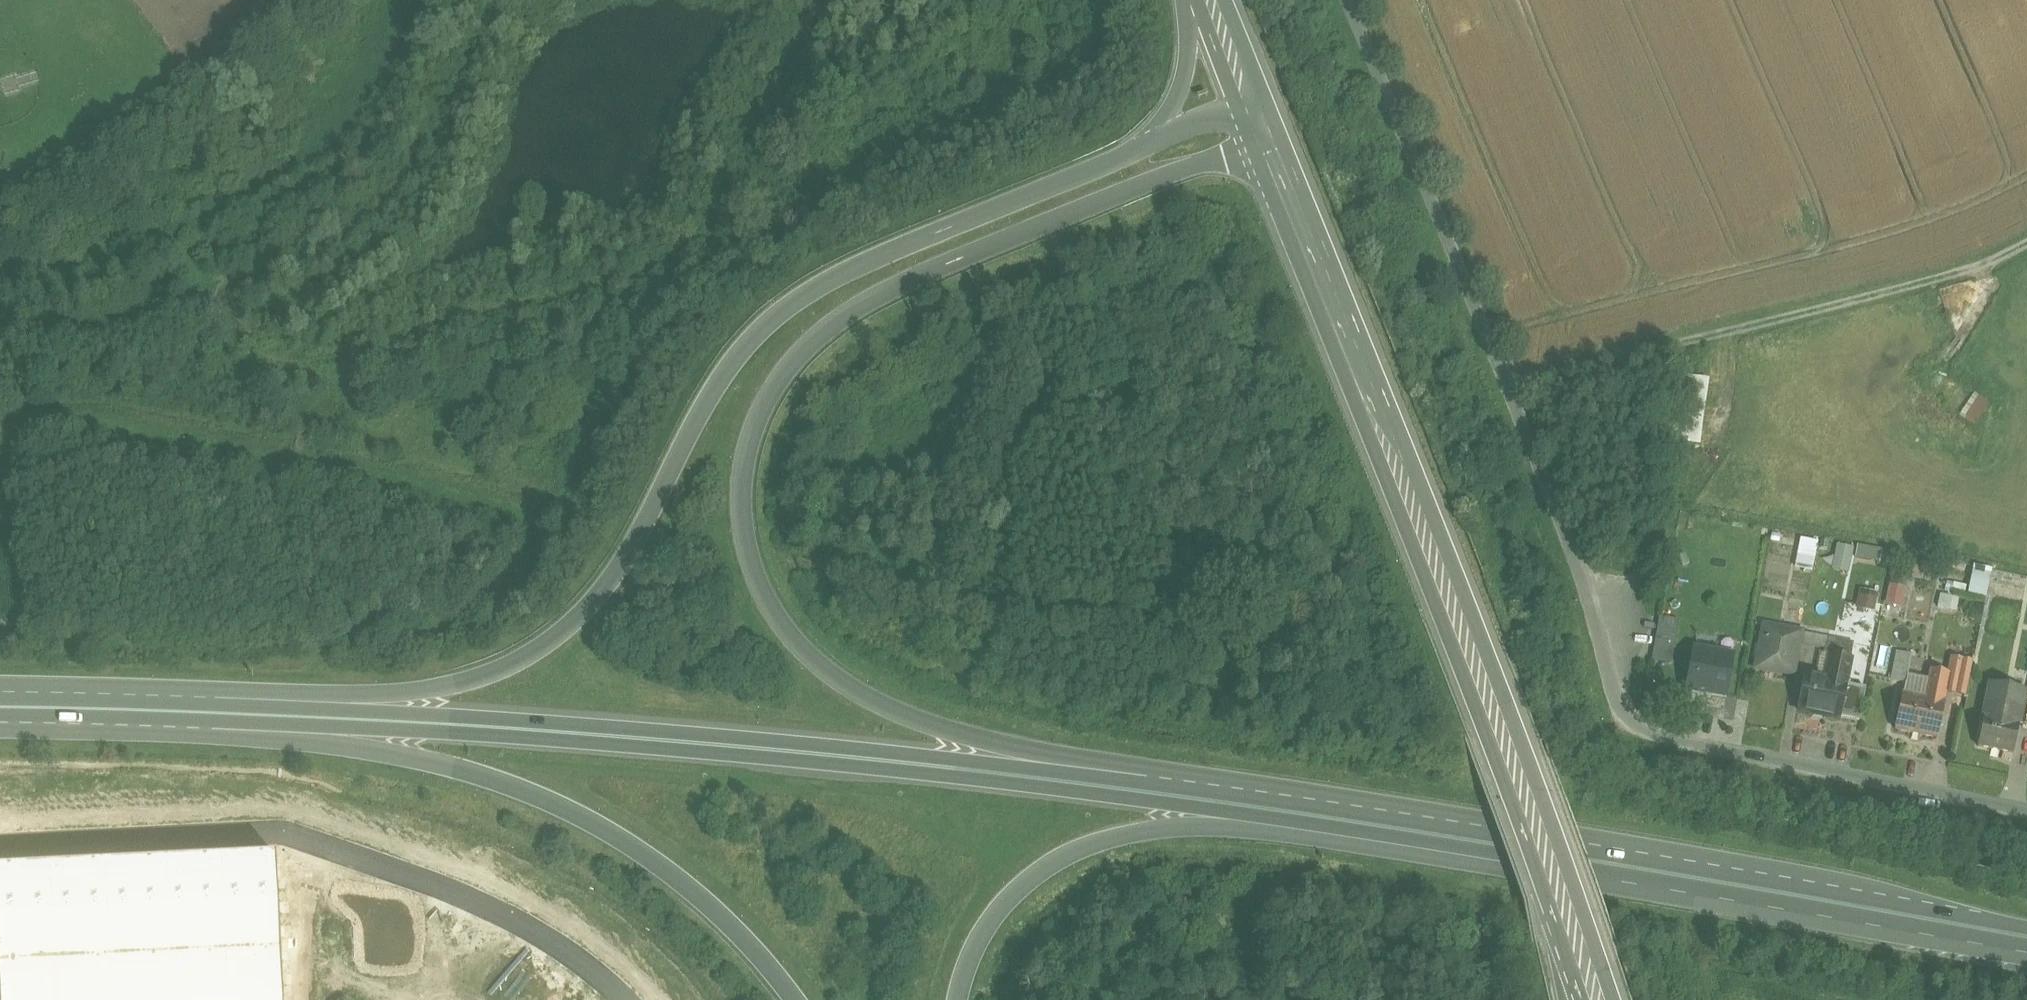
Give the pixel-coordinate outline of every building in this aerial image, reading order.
[(1960,416),(1976,426),(1991,402),(1975,391),(1960,416)] [(1797,565),(1816,566),(1817,538),(1799,537),(1797,565)] [(1850,572),(1856,546),(1838,542),(1832,568),(1850,572)] [(1855,553),(1878,560),(1881,550),(1858,542),(1855,553)] [(1987,596),(1992,567),(1973,563),(1968,592),(1987,596)] [(1885,602),(1903,606),(1907,585),(1890,581),(1885,602)] [(1857,606),(1876,608),(1878,590),(1859,588),(1857,606)] [(1939,606),(1957,610),(1959,598),(1941,594),(1939,606)] [(1661,612),(1656,635),(1669,638),(1674,615),(1661,612)] [(1802,632),(1765,625),(1757,667),(1794,675),(1802,632)] [(1854,643),(1829,638),(1802,632),(1800,644),(1825,648),(1824,654),(1832,655),(1850,659),(1851,660),(1854,643)] [(1733,657),(1695,650),(1688,689),(1726,696),(1733,657)] [(1850,659),(1832,655),(1827,681),(1805,676),(1799,710),(1840,719),(1840,717),(1860,720),(1866,688),(1846,685),(1846,684),(1850,659)] [(1909,667),(1896,664),(1892,680),(1906,683),(1909,667)] [(1931,672),(1925,699),(1902,695),(1895,730),(1938,738),(1945,703),(1944,703),(1950,675),(1931,672)] [(2025,691),(1991,684),(1985,716),(1984,716),(1978,747),(2013,754),(2020,723),(2019,723),(2025,691)]
